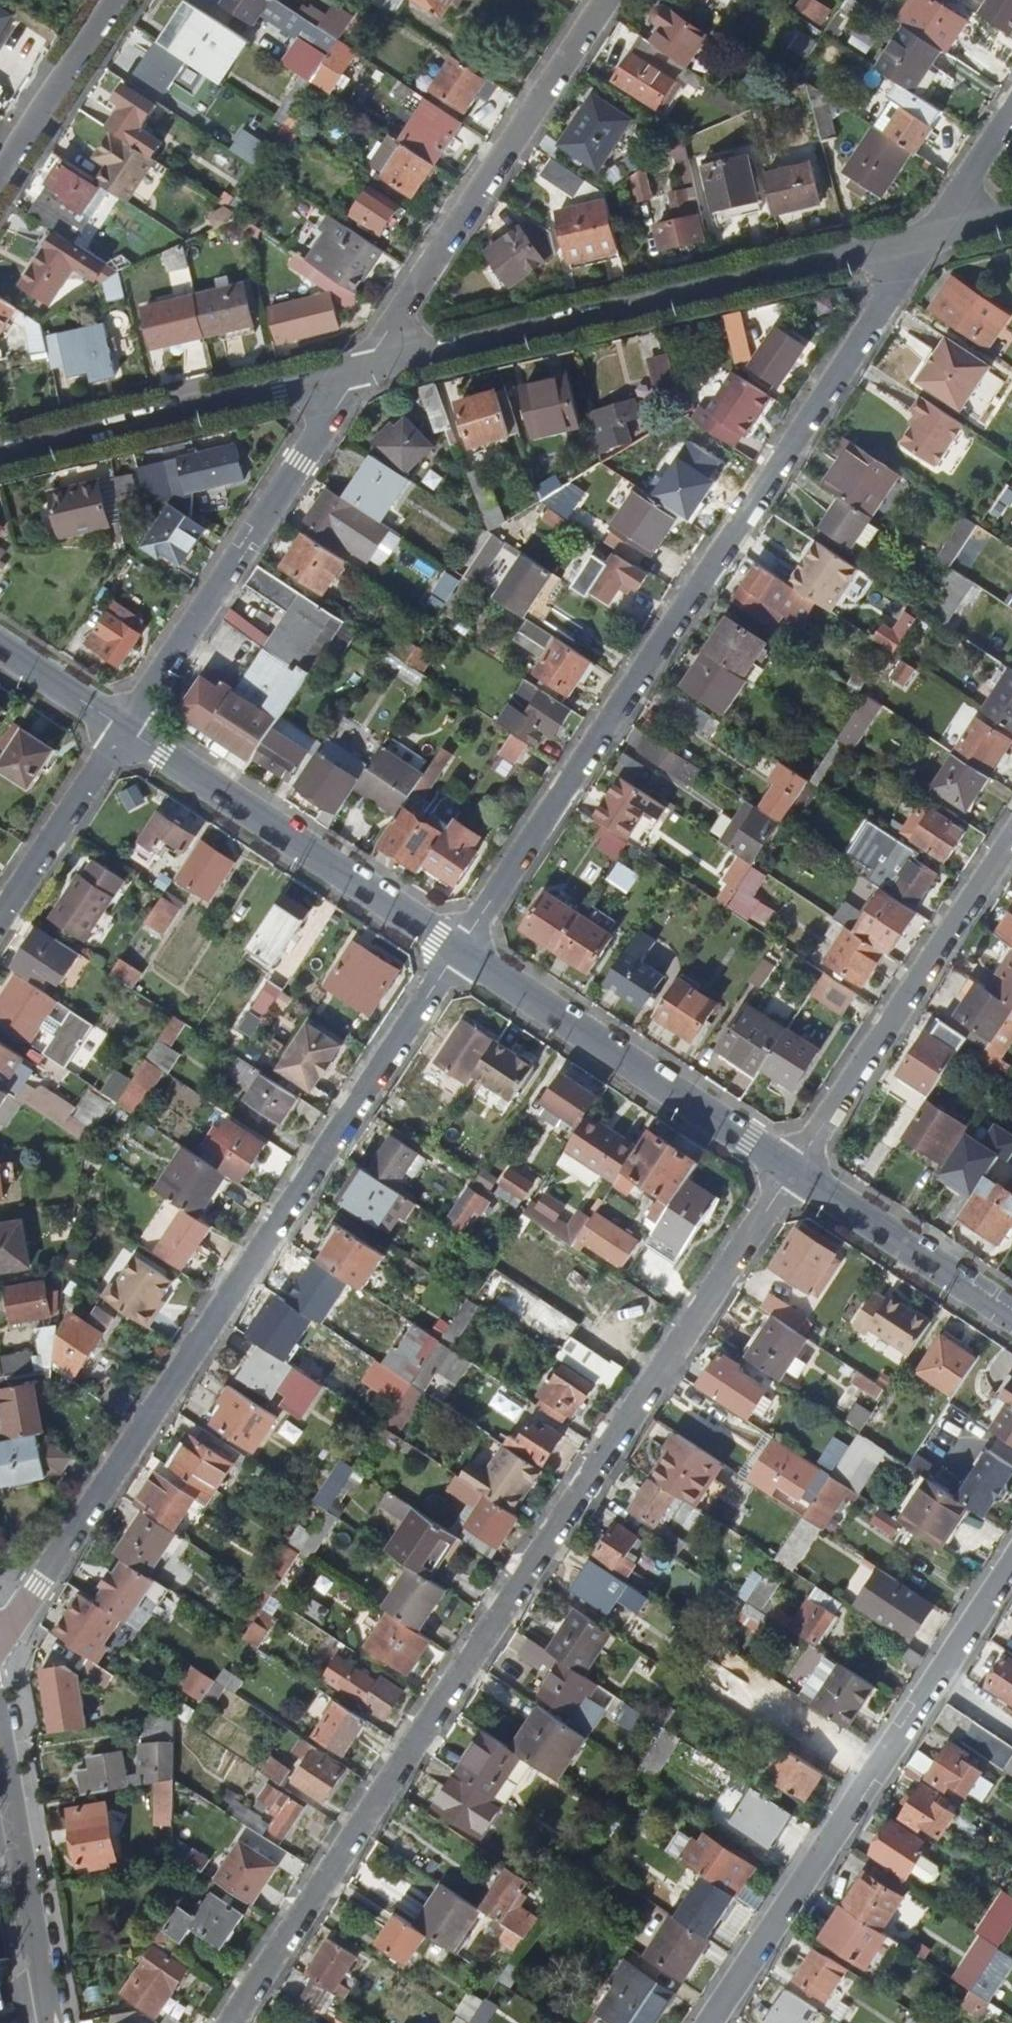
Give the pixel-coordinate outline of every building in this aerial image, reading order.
[(300,41),(326,59),(338,42),(319,29),(294,12),(276,0),(227,0),(221,9),(252,30),(262,16),(300,41)] [(398,19),(409,0),(367,0),(398,19)] [(443,17),(454,0),(415,0),(443,17)] [(821,25),(830,12),(811,0),(805,0),(798,10),(821,25)] [(948,55),(969,23),(935,0),(919,0),(903,25),(943,52),(948,55)] [(981,15),(1009,32),(1011,35),(1011,34),(1011,0),(991,0),(981,15)] [(294,12),(319,29),(326,21),(300,4),(294,12)] [(190,5),(163,46),(174,53),(201,12),(190,5)] [(661,28),(652,44),(662,52),(664,53),(703,79),(724,48),(665,9),(662,8),(660,8),(659,8),(657,9),(654,11),(653,13),(652,15),(652,17),(653,19),(654,21),(656,23),(658,25),(661,28)] [(360,9),(347,28),(357,33),(370,14),(360,9)] [(201,12),(174,53),(186,61),(222,85),(249,44),(201,12)] [(9,19),(0,13),(0,31),(9,19)] [(319,29),(338,42),(347,28),(329,16),(326,21),(319,29)] [(903,25),(875,67),(907,89),(915,94),(943,52),(903,25)] [(801,34),(790,49),(808,62),(818,45),(801,34)] [(662,52),(652,44),(645,40),(616,83),(650,106),(668,78),(654,69),(664,53),(662,52)] [(300,41),(283,66),(302,78),(309,85),(311,81),(326,59),(300,41)] [(326,59),(311,81),(330,92),(357,53),(338,42),(326,59)] [(161,44),(141,77),(165,94),(186,61),(174,53),(163,46),(161,44)] [(434,91),(468,112),(478,96),(488,102),(499,85),(457,57),(434,91)] [(389,74),(381,86),(395,95),(402,83),(389,74)] [(302,78),(274,120),(282,126),(290,113),(309,85),(302,78)] [(155,108),(126,89),(116,103),(125,108),(109,132),(112,134),(153,161),(163,146),(156,141),(142,132),(156,109),(155,108)] [(904,109),(887,135),(912,151),(915,154),(942,111),(915,94),(907,89),(897,104),(904,109)] [(593,98),(561,147),(598,172),(630,123),(593,98)] [(430,101),(402,144),(406,147),(434,165),(463,122),(430,101)] [(158,104),(155,108),(156,109),(142,132),(156,141),(174,115),(158,104)] [(290,113),(282,126),(303,138),(311,126),(290,113)] [(876,128),(845,175),(853,180),(849,188),(861,196),(866,189),(881,198),(912,151),(887,135),(876,128)] [(153,161),(112,134),(102,150),(103,156),(112,162),(97,185),(129,206),(130,207),(141,214),(169,172),(157,163),(153,161)] [(385,178),(385,179),(414,197),(434,165),(406,147),(402,144),(389,136),(371,163),(373,170),(385,178)] [(550,159),(539,178),(573,201),(585,183),(550,159)] [(703,169),(716,222),(759,211),(747,159),(703,169)] [(232,164),(209,198),(226,210),(249,176),(232,164)] [(761,178),(772,218),(818,205),(809,166),(761,178)] [(97,193),(61,168),(49,186),(66,198),(62,204),(81,216),(97,193)] [(628,179),(634,203),(647,200),(640,171),(628,179)] [(372,190),(353,218),(382,236),(399,209),(372,190)] [(674,222),(657,227),(663,250),(701,240),(696,220),(700,219),(696,202),(686,204),(683,191),(669,195),(674,222)] [(32,215),(67,236),(77,220),(42,198),(32,215)] [(557,214),(569,262),(618,250),(605,201),(557,214)] [(327,237),(310,264),(357,294),(366,279),(360,275),(363,269),(367,272),(370,272),(372,271),(373,269),(384,254),(329,218),(320,232),(327,237)] [(242,219),(246,236),(257,238),(260,231),(242,219)] [(531,221),(486,255),(510,288),(555,254),(550,234),(531,221)] [(58,234),(21,287),(40,299),(65,264),(74,271),(95,283),(105,270),(71,247),(73,244),(58,234)] [(310,264),(303,260),(299,266),(315,276),(313,281),(324,289),(326,286),(340,296),(337,300),(350,309),(359,295),(357,294),(310,264)] [(65,264),(40,299),(50,305),(74,271),(65,264)] [(104,285),(108,303),(126,300),(120,274),(104,285)] [(931,311),(987,347),(1009,314),(957,279),(947,295),(943,292),(931,311)] [(196,298),(204,334),(205,337),(253,327),(244,287),(196,298)] [(331,296),(270,310),(279,345),(339,329),(331,296)] [(145,309),(155,349),(173,345),(173,341),(204,334),(196,298),(145,309)] [(9,319),(15,311),(0,300),(0,332),(9,319)] [(29,337),(34,354),(46,352),(43,339),(40,327),(15,311),(9,319),(32,334),(29,337)] [(724,315),(735,362),(750,359),(740,312),(724,315)] [(43,339),(46,352),(50,368),(66,365),(69,377),(88,372),(91,382),(115,376),(104,325),(43,339)] [(779,331),(753,370),(780,388),(807,348),(779,331)] [(949,340),(921,383),(964,411),(992,369),(949,340)] [(669,355),(650,360),(658,394),(677,389),(669,355)] [(705,408),(695,422),(738,449),(746,436),(750,439),(776,399),(738,375),(712,413),(705,408)] [(523,388),(535,438),(579,427),(568,378),(523,388)] [(420,386),(437,433),(452,429),(436,383),(420,386)] [(459,403),(471,446),(518,432),(505,389),(459,403)] [(589,416),(597,452),(628,444),(624,423),(640,419),(637,402),(632,403),(630,396),(621,398),(622,406),(600,412),(600,413),(589,416)] [(965,427),(923,399),(914,413),(923,419),(904,447),(938,468),(965,427)] [(670,423),(687,433),(692,436),(698,428),(680,417),(670,423)] [(379,447),(406,475),(434,448),(407,419),(379,447)] [(841,456),(822,485),(841,497),(872,517),(890,489),(879,482),(888,468),(845,439),(836,453),(841,456)] [(235,448),(147,467),(153,494),(170,490),(172,497),(242,481),(235,448)] [(622,452),(600,465),(609,469),(626,460),(622,452)] [(375,456),(345,499),(380,522),(409,479),(375,456)] [(483,467),(466,473),(480,512),(497,505),(483,467)] [(115,479),(118,509),(135,506),(132,477),(115,479)] [(119,512),(118,509),(115,479),(98,483),(106,515),(119,512)] [(108,525),(106,515),(98,483),(80,487),(81,491),(70,493),(69,489),(49,494),(59,536),(108,525)] [(638,488),(611,528),(652,554),(678,514),(638,488)] [(327,489),(305,522),(333,541),(355,508),(327,489)] [(575,505),(554,492),(538,501),(565,519),(575,505)] [(872,517),(841,497),(821,527),(853,548),(873,518),(872,517)] [(171,506),(145,547),(160,557),(163,553),(180,565),(205,528),(171,506)] [(493,534),(512,547),(525,528),(509,519),(488,532),(493,534)] [(957,558),(978,527),(968,520),(947,551),(957,558)] [(392,531),(376,558),(387,564),(403,537),(392,531)] [(304,533),(282,565),(323,592),(344,560),(304,533)] [(818,544),(789,586),(814,602),(831,613),(860,571),(818,544)] [(997,575),(1005,581),(1011,570),(1011,554),(1011,553),(997,575)] [(525,556),(496,599),(523,616),(550,572),(525,556)] [(597,558),(576,590),(590,599),(595,592),(612,604),(620,591),(627,595),(632,587),(638,592),(648,577),(618,558),(612,568),(597,558)] [(344,621),(259,565),(247,584),(288,611),(266,646),(310,674),(344,621)] [(789,586),(758,565),(733,601),(773,627),(783,612),(800,624),(814,602),(789,586)] [(949,569),(922,612),(940,624),(968,581),(949,569)] [(1005,581),(994,598),(1011,610),(1011,570),(1005,581)] [(464,577),(447,603),(458,609),(475,584),(464,577)] [(237,602),(226,617),(263,645),(271,634),(244,613),(246,609),(237,602)] [(110,615),(97,633),(95,631),(85,645),(99,654),(119,667),(140,635),(137,633),(143,624),(116,606),(110,615)] [(728,620),(706,653),(743,677),(765,644),(728,620)] [(884,631),(876,643),(894,655),(902,642),(884,631)] [(402,637),(391,653),(407,663),(417,647),(402,637)] [(560,640),(532,683),(545,692),(562,702),(568,693),(570,694),(593,662),(560,640)] [(310,674),(266,646),(238,685),(214,669),(210,675),(205,672),(183,705),(185,717),(208,732),(251,760),(254,756),(275,725),(310,674)] [(706,653),(684,686),(724,713),(747,679),(743,677),(706,653)] [(902,662),(891,679),(903,687),(914,670),(902,662)] [(985,714),(1011,731),(1011,672),(985,714)] [(528,681),(500,723),(513,732),(525,740),(536,748),(547,730),(555,735),(571,711),(544,693),(545,692),(532,683),(528,681)] [(669,708),(701,729),(711,715),(679,693),(669,708)] [(866,697),(838,740),(853,749),(881,707),(866,697)] [(295,785),(326,805),(316,820),(328,828),(359,780),(325,757),(348,721),(341,716),(316,753),(295,785)] [(955,756),(956,757),(989,778),(991,780),(999,767),(1002,769),(1009,759),(1006,757),(1011,748),(1011,745),(978,722),(955,756)] [(254,756),(286,778),(295,785),(316,753),(275,725),(254,756)] [(24,732),(0,768),(0,770),(30,791),(56,753),(24,732)] [(513,732),(500,753),(511,761),(525,740),(513,732)] [(650,736),(640,751),(662,765),(672,751),(650,736)] [(381,746),(359,780),(386,798),(383,804),(397,813),(402,806),(408,798),(423,773),(381,746)] [(956,757),(935,790),(967,811),(989,778),(956,757)] [(777,785),(761,808),(782,823),(810,781),(783,764),(771,781),(777,785)] [(423,773),(408,798),(412,800),(415,796),(419,798),(437,771),(429,766),(423,773)] [(286,778),(275,793),(286,800),(295,785),(286,778)] [(666,808),(622,778),(595,818),(627,839),(645,812),(658,821),(666,808)] [(751,804),(722,845),(753,867),(781,825),(751,804)] [(397,813),(377,844),(401,861),(426,823),(402,806),(397,813)] [(913,840),(946,862),(964,833),(933,812),(913,840)] [(195,837),(161,814),(141,844),(160,856),(169,843),(184,853),(195,837)] [(426,823),(401,861),(419,873),(425,864),(444,835),(432,827),(437,820),(431,816),(426,823)] [(448,817),(444,824),(449,828),(454,821),(448,817)] [(444,835),(425,864),(455,884),(478,851),(475,850),(465,843),(473,832),(454,821),(449,828),(444,835)] [(473,832),(465,843),(475,850),(482,838),(473,832)] [(235,863),(204,842),(179,881),(210,902),(235,863)] [(893,870),(884,884),(917,907),(913,913),(917,915),(930,923),(937,914),(920,902),(937,876),(914,860),(911,864),(896,854),(888,867),(893,870)] [(126,882),(94,860),(84,875),(80,873),(71,888),(74,890),(69,898),(66,896),(51,918),(86,942),(126,882)] [(611,878),(631,890),(641,873),(621,862),(611,878)] [(870,884),(865,892),(870,896),(876,888),(870,884)] [(549,892),(524,928),(557,949),(581,914),(549,892)] [(836,921),(849,930),(885,954),(889,957),(917,915),(913,913),(883,892),(866,918),(846,904),(836,921)] [(284,897),(250,949),(275,966),(310,913),(284,897)] [(163,898),(146,923),(164,935),(180,909),(163,898)] [(581,914),(557,949),(590,972),(614,936),(581,914)] [(999,936),(1011,945),(1011,916),(999,936)] [(26,951),(16,966),(33,978),(39,969),(59,984),(80,953),(58,938),(56,941),(35,926),(21,947),(26,951)] [(641,929),(606,982),(643,1007),(664,975),(643,961),(657,940),(641,929)] [(849,930),(828,963),(864,987),(885,954),(849,930)] [(397,972),(355,945),(327,988),(369,1016),(397,972)] [(990,990),(1011,1005),(1011,957),(990,990)] [(112,974),(135,989),(144,975),(122,960),(112,974)] [(682,973),(654,1014),(694,1041),(717,1005),(703,996),(708,989),(682,973)] [(824,975),(810,996),(842,1018),(856,996),(824,975)] [(0,1016),(0,1020),(33,1041),(45,1024),(50,1028),(49,1029),(58,1035),(52,1045),(74,1060),(83,1047),(81,1046),(84,1042),(86,1043),(96,1027),(74,1012),(65,1026),(50,1016),(59,1003),(25,980),(0,1016)] [(956,1016),(992,1040),(1011,1009),(1011,1005),(990,990),(977,982),(966,998),(967,999),(956,1016)] [(270,983),(254,1009),(267,1017),(269,1014),(283,992),(284,991),(270,983)] [(748,1006),(719,1049),(757,1074),(762,1067),(786,1031),(748,1006)] [(141,1017),(133,1029),(154,1043),(162,1030),(141,1017)] [(483,1066),(497,1044),(464,1022),(452,1040),(454,1042),(450,1047),(448,1046),(435,1066),(468,1088),(475,1079),(483,1066)] [(310,1024),(279,1070),(313,1092),(323,1076),(324,1077),(334,1063),(333,1062),(343,1046),(310,1024)] [(786,1031),(762,1067),(794,1089),(819,1051),(787,1029),(786,1031)] [(929,1033),(903,1074),(933,1094),(959,1054),(929,1033)] [(2,1088),(23,1057),(0,1041),(0,1087),(2,1088)] [(483,1066),(475,1079),(513,1104),(536,1069),(535,1069),(534,1063),(525,1058),(520,1059),(497,1044),(483,1066)] [(74,1060),(52,1045),(45,1055),(67,1069),(74,1060)] [(978,1057),(999,1071),(1001,1069),(1007,1073),(1011,1067),(984,1049),(978,1057)] [(257,1078),(234,1062),(225,1074),(250,1091),(257,1078)] [(544,1104),(563,1075),(550,1067),(532,1095),(544,1104)] [(132,1081),(117,1071),(102,1092),(118,1103),(132,1081)] [(563,1075),(544,1104),(546,1105),(540,1114),(540,1117),(556,1128),(559,1127),(565,1118),(578,1126),(597,1098),(563,1075)] [(249,1101),(281,1122),(298,1097),(266,1076),(249,1101)] [(5,1090),(12,1095),(55,1123),(61,1115),(10,1081),(5,1090)] [(12,1095),(5,1090),(2,1088),(0,1087),(0,1114),(12,1095)] [(454,1104),(429,1089),(404,1127),(429,1143),(437,1130),(429,1124),(438,1111),(447,1117),(454,1104)] [(928,1102),(906,1137),(947,1165),(966,1136),(970,1130),(928,1102)] [(566,1153),(615,1185),(639,1149),(590,1117),(566,1153)] [(269,1147),(235,1124),(226,1138),(244,1149),(229,1171),(246,1182),(269,1147)] [(394,1139),(418,1156),(425,1148),(399,1131),(394,1139)] [(639,1149),(615,1185),(628,1193),(638,1178),(664,1196),(675,1204),(689,1182),(701,1165),(650,1132),(639,1149)] [(972,1200),(987,1177),(1001,1157),(1009,1163),(1011,1158),(1011,1136),(1005,1132),(998,1142),(990,1138),(984,1147),(966,1136),(947,1165),(939,1178),(972,1200)] [(394,1139),(370,1173),(395,1189),(418,1156),(394,1139)] [(188,1149),(160,1192),(171,1200),(190,1212),(199,1218),(227,1175),(188,1149)] [(483,1170),(475,1181),(497,1196),(513,1172),(498,1163),(491,1175),(483,1170)] [(366,1170),(343,1203),(382,1230),(404,1196),(395,1189),(370,1173),(366,1170)] [(1011,1226),(1011,1186),(1009,1191),(987,1177),(972,1200),(962,1216),(1001,1243),(1011,1226)] [(660,1226),(654,1234),(684,1253),(719,1201),(689,1182),(675,1204),(660,1226)] [(473,1187),(449,1225),(463,1234),(468,1226),(473,1230),(488,1207),(494,1212),(499,1206),(491,1202),(494,1200),(473,1187)] [(664,1196),(649,1218),(660,1226),(675,1204),(664,1196)] [(186,1270),(198,1252),(202,1246),(214,1228),(199,1218),(190,1212),(171,1200),(142,1246),(160,1258),(163,1254),(186,1270)] [(579,1239),(623,1269),(639,1244),(595,1214),(579,1239)] [(0,1225),(0,1270),(30,1268),(24,1222),(0,1225)] [(314,1258),(364,1292),(387,1258),(345,1231),(335,1245),(326,1239),(314,1258)] [(836,1256),(800,1232),(774,1269),(813,1295),(836,1256)] [(72,1245),(69,1262),(82,1264),(84,1247),(72,1245)] [(506,1253),(496,1268),(522,1285),(531,1270),(506,1253)] [(113,1284),(103,1298),(149,1329),(159,1315),(154,1312),(174,1283),(137,1258),(117,1287),(113,1284)] [(496,1268),(473,1302),(559,1359),(573,1338),(582,1326),(522,1285),(496,1268)] [(47,1283),(10,1288),(15,1326),(54,1320),(53,1315),(58,1314),(62,1292),(51,1293),(47,1283)] [(453,1299),(436,1289),(414,1322),(430,1333),(453,1299)] [(865,1338),(904,1364),(931,1323),(914,1312),(913,1314),(904,1309),(906,1306),(891,1296),(888,1300),(875,1292),(848,1334),(861,1343),(865,1338)] [(762,1310),(775,1318),(790,1328),(798,1316),(770,1298),(762,1310)] [(266,1348),(323,1386),(346,1401),(366,1370),(317,1337),(301,1361),(289,1354),(297,1341),(285,1333),(297,1313),(275,1300),(251,1335),(267,1346),(266,1348)] [(114,1321),(99,1311),(89,1326),(70,1315),(55,1361),(78,1376),(114,1321)] [(775,1318),(749,1359),(782,1381),(808,1341),(790,1328),(775,1318)] [(442,1323),(432,1337),(441,1343),(450,1329),(442,1323)] [(38,1328),(44,1371),(54,1370),(55,1361),(61,1325),(38,1328)] [(422,1330),(405,1357),(424,1369),(441,1343),(432,1337),(422,1330)] [(559,1359),(598,1385),(612,1364),(573,1338),(559,1359)] [(943,1338),(920,1374),(955,1398),(978,1362),(943,1338)] [(441,1343),(424,1369),(413,1385),(424,1392),(436,1374),(438,1376),(446,1363),(464,1376),(472,1363),(441,1343)] [(241,1377),(274,1398),(280,1389),(288,1394),(282,1404),(302,1417),(323,1386),(266,1348),(262,1345),(241,1377)] [(0,1356),(4,1377),(38,1372),(35,1352),(0,1356)] [(725,1353),(703,1388),(721,1400),(751,1420),(770,1390),(741,1371),(744,1365),(725,1353)] [(369,1380),(402,1401),(413,1385),(380,1363),(369,1380)] [(545,1401),(539,1408),(540,1408),(564,1424),(578,1402),(583,1406),(596,1388),(566,1369),(555,1386),(550,1383),(540,1398),(545,1401)] [(1,1393),(8,1440),(37,1435),(49,1433),(45,1401),(42,1403),(39,1388),(58,1385),(54,1370),(44,1371),(38,1372),(4,1377),(2,1377),(4,1393),(1,1393)] [(1011,1417),(1011,1389),(1006,1399),(1010,1401),(991,1429),(1001,1435),(1011,1417)] [(239,1393),(217,1427),(257,1454),(281,1420),(239,1393)] [(998,1396),(984,1419),(993,1425),(1007,1402),(998,1396)] [(522,1407),(528,1411),(527,1412),(534,1418),(540,1408),(539,1408),(527,1399),(522,1407)] [(877,1406),(859,1432),(874,1442),(892,1415),(877,1406)] [(1001,1435),(1011,1443),(1011,1417),(1001,1435)] [(513,1438),(507,1446),(531,1463),(532,1460),(545,1469),(565,1438),(546,1426),(541,1432),(533,1427),(522,1443),(513,1438)] [(379,1437),(397,1450),(404,1439),(385,1427),(379,1437)] [(195,1438),(174,1470),(189,1480),(215,1497),(217,1498),(238,1466),(246,1472),(253,1461),(204,1429),(197,1440),(195,1438)] [(654,1477),(656,1479),(679,1494),(696,1505),(724,1463),(679,1432),(669,1447),(672,1449),(654,1477)] [(835,1469),(852,1444),(837,1435),(821,1460),(835,1469)] [(5,1485),(49,1479),(60,1477),(73,1458),(60,1450),(40,1437),(0,1443),(0,1476),(3,1475),(5,1485)] [(778,1438),(750,1480),(771,1494),(780,1481),(813,1503),(832,1474),(778,1438)] [(432,1466),(426,1476),(442,1487),(445,1482),(452,1487),(450,1490),(481,1511),(478,1516),(473,1513),(470,1518),(474,1521),(471,1527),(502,1548),(522,1517),(516,1513),(487,1494),(464,1479),(411,1444),(405,1453),(421,1465),(426,1463),(432,1466)] [(531,1463),(507,1446),(488,1474),(473,1464),(464,1479),(487,1494),(516,1513),(544,1471),(531,1463)] [(992,1451),(960,1499),(969,1505),(975,1509),(988,1517),(998,1503),(1006,1501),(1011,1492),(1010,1484),(1011,1481),(1011,1464),(992,1451)] [(337,1512),(364,1472),(344,1459),(317,1499),(337,1512)] [(832,1474),(813,1503),(804,1516),(825,1530),(848,1494),(857,1500),(861,1493),(832,1474)] [(922,1474),(895,1516),(904,1522),(922,1494),(917,1491),(926,1476),(922,1474)] [(159,1476),(138,1508),(145,1513),(176,1533),(197,1502),(207,1509),(215,1497),(189,1480),(182,1491),(159,1476)] [(922,1494),(904,1522),(942,1547),(969,1505),(960,1499),(926,1476),(917,1491),(922,1494)] [(656,1479),(635,1510),(658,1525),(679,1494),(656,1479)] [(969,1505),(942,1547),(948,1551),(975,1509),(969,1505)] [(418,1511),(391,1552),(412,1566),(432,1579),(441,1564),(459,1537),(418,1511)] [(901,1524),(882,1511),(875,1522),(893,1535),(901,1524)] [(145,1513),(118,1554),(127,1559),(150,1575),(177,1534),(176,1533),(145,1513)] [(607,1545),(598,1558),(617,1570),(614,1573),(648,1595),(655,1584),(635,1570),(639,1564),(630,1558),(642,1540),(620,1526),(612,1538),(605,1535),(601,1541),(607,1545)] [(287,1544),(272,1567),(286,1577),(302,1554),(287,1544)] [(150,1575),(127,1559),(98,1602),(102,1605),(125,1620),(130,1623),(143,1632),(171,1589),(158,1580),(150,1575)] [(575,1590),(612,1612),(621,1598),(642,1612),(651,1598),(648,1595),(614,1573),(595,1560),(575,1590)] [(412,1566),(384,1608),(391,1613),(420,1632),(448,1590),(432,1579),(412,1566)] [(767,1571),(748,1601),(763,1610),(783,1581),(767,1571)] [(935,1606),(897,1582),(876,1614),(914,1639),(935,1606)] [(773,1617),(803,1637),(805,1633),(819,1642),(845,1604),(818,1586),(797,1618),(780,1607),(773,1617)] [(265,1592),(252,1611),(261,1616),(273,1597),(265,1592)] [(101,1607),(85,1596),(58,1633),(73,1644),(72,1646),(100,1665),(111,1649),(107,1646),(125,1620),(102,1605),(101,1607)] [(737,1626),(727,1642),(760,1663),(769,1647),(757,1640),(773,1617),(763,1610),(748,1601),(733,1624),(737,1626)] [(578,1609),(550,1651),(553,1653),(565,1661),(585,1675),(613,1633),(578,1609)] [(391,1613),(368,1648),(409,1675),(432,1640),(420,1632),(391,1613)] [(257,1621),(246,1639),(259,1648),(271,1631),(257,1621)] [(531,1638),(521,1654),(543,1669),(553,1653),(550,1651),(531,1638)] [(894,1653),(919,1669),(926,1658),(902,1642),(894,1653)] [(991,1685),(1011,1699),(1011,1659),(1010,1657),(991,1685)] [(542,1696),(578,1719),(600,1685),(585,1675),(565,1661),(542,1696)] [(844,1664),(815,1707),(848,1729),(876,1686),(844,1664)] [(44,1670),(53,1734),(88,1729),(81,1676),(66,1666),(44,1670)] [(341,1690),(364,1704),(358,1714),(368,1720),(381,1729),(403,1693),(382,1678),(375,1690),(352,1674),(341,1690)] [(209,1675),(196,1694),(205,1700),(218,1681),(209,1675)] [(326,1719),(335,1696),(320,1690),(310,1713),(326,1719)] [(606,1710),(648,1738),(655,1743),(665,1728),(615,1695),(606,1710)] [(340,1702),(318,1735),(346,1754),(368,1720),(358,1714),(340,1702)] [(951,1706),(937,1727),(962,1743),(976,1722),(951,1706)] [(546,1709),(518,1751),(524,1755),(562,1780),(590,1738),(546,1709)] [(142,1755),(141,1774),(150,1774),(149,1785),(160,1784),(175,1781),(175,1776),(176,1716),(145,1720),(145,1748),(151,1748),(150,1755),(142,1755)] [(1011,1776),(1011,1746),(976,1722),(962,1743),(1011,1776)] [(488,1732),(461,1774),(497,1797),(524,1755),(518,1751),(488,1732)] [(302,1775),(313,1782),(309,1790),(326,1801),(347,1771),(305,1743),(297,1756),(309,1764),(302,1775)] [(971,1756),(953,1745),(929,1780),(946,1792),(950,1786),(967,1798),(984,1774),(967,1762),(971,1756)] [(788,1748),(768,1779),(807,1804),(826,1773),(788,1748)] [(122,1754),(91,1758),(97,1791),(127,1786),(122,1754)] [(273,1758),(263,1773),(282,1786),(292,1771),(273,1758)] [(710,1771),(748,1796),(753,1787),(715,1761),(710,1771)] [(438,1808),(485,1837),(506,1804),(497,1797),(461,1774),(438,1808)] [(302,1775),(297,1782),(309,1790),(313,1782),(302,1775)] [(160,1784),(160,1827),(175,1827),(175,1781),(160,1784)] [(309,1811),(273,1787),(265,1799),(269,1802),(265,1807),(272,1812),(275,1807),(280,1810),(275,1818),(284,1824),(277,1834),(289,1841),(309,1811)] [(944,1800),(925,1788),(902,1823),(921,1835),(924,1830),(941,1841),(956,1818),(940,1807),(944,1800)] [(757,1790),(737,1823),(772,1846),(793,1813),(757,1790)] [(109,1806),(70,1812),(79,1866),(95,1863),(96,1869),(111,1866),(110,1861),(117,1860),(109,1806)] [(924,1844),(895,1825),(874,1856),(896,1870),(893,1875),(907,1884),(913,1874),(931,1886),(937,1886),(943,1876),(941,1869),(917,1853),(924,1844)] [(688,1835),(675,1855),(681,1859),(695,1840),(688,1835)] [(681,1859),(737,1896),(755,1867),(706,1835),(700,1844),(695,1840),(681,1859)] [(243,1843),(218,1881),(254,1904),(278,1866),(243,1843)] [(193,1850),(186,1861),(204,1872),(210,1862),(193,1850)] [(709,1912),(720,1920),(721,1918),(724,1920),(725,1918),(728,1919),(735,1908),(733,1906),(735,1903),(733,1902),(737,1896),(681,1859),(669,1878),(671,1879),(668,1884),(697,1902),(700,1897),(713,1906),(709,1912)] [(506,1864),(479,1905),(484,1908),(502,1919),(513,1926),(516,1929),(528,1936),(538,1920),(518,1906),(526,1894),(520,1891),(527,1878),(506,1864)] [(867,1874),(845,1908),(883,1934),(905,1900),(867,1874)] [(445,1882),(416,1925),(429,1933),(456,1951),(484,1908),(479,1905),(445,1882)] [(246,1916),(215,1895),(199,1919),(186,1911),(172,1932),(187,1940),(195,1927),(226,1947),(246,1916)] [(675,1916),(712,1940),(720,1928),(684,1903),(675,1916)] [(845,1908),(825,1940),(867,1968),(870,1963),(888,1937),(883,1934),(845,1908)] [(382,1943),(411,1961),(429,1933),(416,1925),(399,1914),(382,1943)] [(712,1940),(675,1916),(674,1915),(647,1957),(685,1983),(712,1940)] [(502,1919),(497,1926),(508,1933),(509,1932),(513,1926),(502,1919)] [(161,1922),(156,1945),(161,1946),(168,1947),(171,1933),(161,1922)] [(513,1935),(487,1972),(499,1980),(528,1936),(516,1929),(513,1935)] [(359,1955),(333,1937),(310,1971),(337,1989),(359,1955)] [(888,1937),(870,1963),(882,1972),(901,1945),(888,1937)] [(978,1949),(969,1963),(985,1973),(1000,1951),(981,1938),(975,1948),(978,1949)] [(157,1947),(126,1994),(159,2015),(190,1968),(177,1960),(181,1955),(168,1947),(161,1946),(159,1949),(157,1947)] [(816,1949),(796,1981),(828,2001),(848,1970),(816,1949)] [(1000,1951),(985,1973),(974,1989),(985,1997),(1011,1958),(1000,1951)] [(627,1961),(616,1978),(620,1981),(603,2009),(625,2022),(654,2022),(675,1992),(627,1961)] [(969,1963),(957,1982),(972,1992),(974,1989),(985,1973),(969,1963)] [(321,2002),(329,1987),(314,1979),(306,1994),(321,2002)] [(985,2000),(972,1992),(964,2005),(976,2013),(985,2000)] [(771,2022),(812,2022),(819,2012),(790,1993),(771,2022)] [(472,2021),(474,2022),(485,2022),(495,2007),(485,2001),(472,2021)] [(116,2022),(139,2022),(141,2010),(118,2014),(116,2022)] [(165,2022),(190,2022),(173,2011),(165,2022)]
